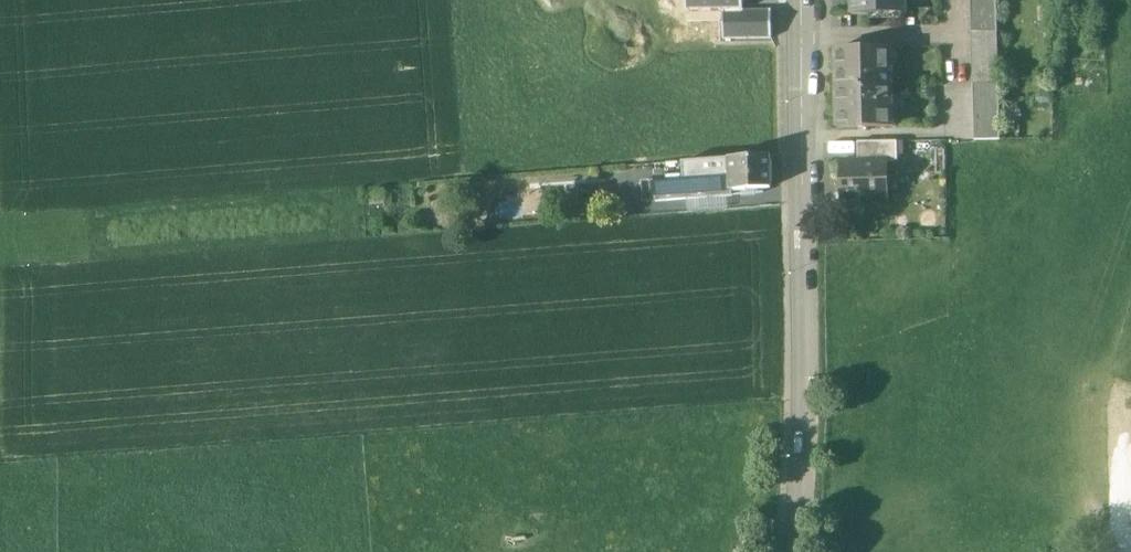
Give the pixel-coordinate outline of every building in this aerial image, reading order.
[(687,12),(744,11),(744,0),(687,0),(687,12)] [(851,15),(906,14),(906,0),(851,0),(851,15)] [(970,32),(998,32),(997,0),(970,0),(970,32)] [(771,11),(723,12),(724,40),(773,39),(771,11)] [(999,66),(998,32),(970,32),(971,66),(999,66)] [(891,48),(837,49),(838,89),(885,88),(885,75),(892,75),(891,48)] [(999,85),(972,86),(973,140),(1000,140),(999,85)] [(885,88),(838,89),(839,128),(893,127),(892,88),(885,88)] [(898,164),(898,141),(866,142),(866,160),(887,160),(887,164),(898,164)] [(771,156),(731,159),(732,191),(771,188),(771,156)] [(731,159),(683,162),(684,176),(654,178),(656,202),(688,199),(728,197),(733,196),(732,191),(731,159)] [(866,160),(842,160),(842,203),(844,203),(844,196),(857,196),(857,203),(887,203),(887,164),(887,160),(866,160)] [(728,197),(688,199),(688,213),(728,210),(728,197)]
